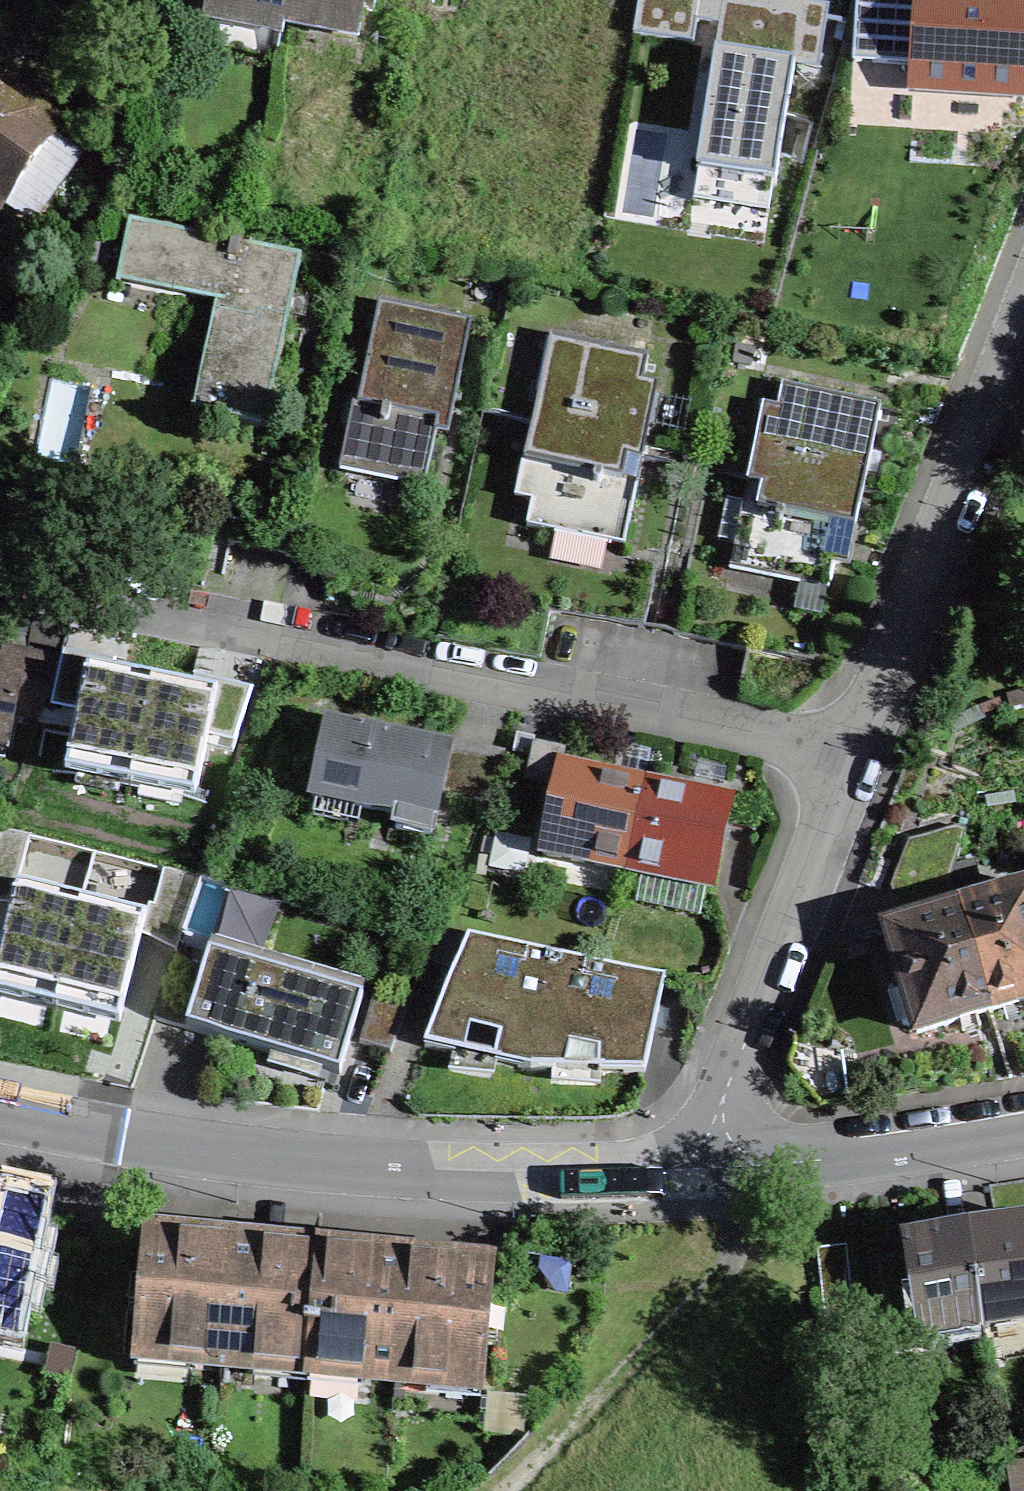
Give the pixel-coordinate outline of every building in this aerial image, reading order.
[(288,0),(209,0),(206,12),(284,25),(286,16),(288,0)] [(286,16),(359,29),(364,0),(288,0),(286,16)] [(715,53),(794,66),(803,15),(708,0),(639,0),(633,35),(693,45),(697,23),(720,27),(715,53)] [(852,61),(915,65),(914,87),(1023,94),(1023,0),(856,0),(852,61)] [(715,53),(696,171),(775,184),(794,66),(715,53)] [(57,131),(0,90),(0,210),(57,131)] [(216,302),(190,415),(213,419),(265,430),(301,256),(169,228),(157,290),(216,302)] [(424,488),(435,433),(448,435),(471,322),(379,302),(363,378),(358,377),(339,470),(354,473),(424,488)] [(546,531),(624,547),(643,456),(628,453),(648,358),(550,337),(527,451),(524,463),(539,466),(526,527),(546,531)] [(822,617),(840,527),(855,530),(859,509),(880,406),(782,386),(763,481),(748,478),(743,502),(726,499),(718,540),(735,543),(729,569),(744,572),(800,583),(794,611),(822,617)] [(38,720),(58,660),(25,653),(24,662),(0,658),(0,747),(8,749),(15,716),(38,720)] [(218,732),(225,695),(171,683),(165,714),(109,703),(97,700),(80,783),(174,802),(189,726),(217,732),(218,732)] [(326,725),(311,799),(398,817),(395,830),(431,837),(449,751),(379,736),(326,725)] [(543,855),(627,871),(645,781),(581,768),(562,764),(565,749),(533,743),(525,783),(556,789),(543,855)] [(664,785),(645,781),(627,871),(710,889),(723,824),(755,831),(765,782),(762,781),(759,772),(735,767),(729,798),(664,785)] [(903,916),(956,900),(950,880),(965,833),(955,830),(911,843),(894,888),(903,916)] [(959,910),(989,1011),(1004,1007),(1022,1002),(1023,1004),(1023,890),(959,910)] [(915,1028),(917,1033),(931,1028),(989,1011),(959,910),(886,931),(905,992),(896,1002),(903,1025),(915,1028)] [(424,1047),(531,1070),(555,953),(468,934),(453,974),(424,1047)] [(208,952),(186,1029),(270,1054),(267,1065),(283,1070),(300,1075),(303,1063),(339,1074),(362,997),(208,952)] [(555,953),(531,1070),(644,1073),(653,1031),(665,976),(555,953)] [(390,1052),(406,1010),(372,1000),(359,1043),(390,1052)] [(43,1212),(0,1203),(0,1323),(14,1326),(13,1331),(18,1332),(43,1212)] [(968,1230),(982,1321),(1023,1315),(1023,1221),(975,1229),(968,1230)] [(922,1331),(982,1321),(968,1230),(911,1239),(905,1240),(909,1263),(878,1268),(890,1346),(924,1341),(922,1331)] [(236,1244),(143,1236),(132,1358),(138,1358),(138,1353),(187,1358),(187,1363),(256,1369),(257,1364),(306,1368),(305,1373),(308,1374),(319,1251),(236,1244)] [(816,1250),(825,1319),(854,1316),(846,1246),(816,1250)] [(483,1389),(495,1267),(380,1257),(319,1251),(308,1374),(310,1374),(311,1369),(360,1373),(359,1378),(429,1385),(429,1379),(479,1384),(478,1389),(483,1389)]
